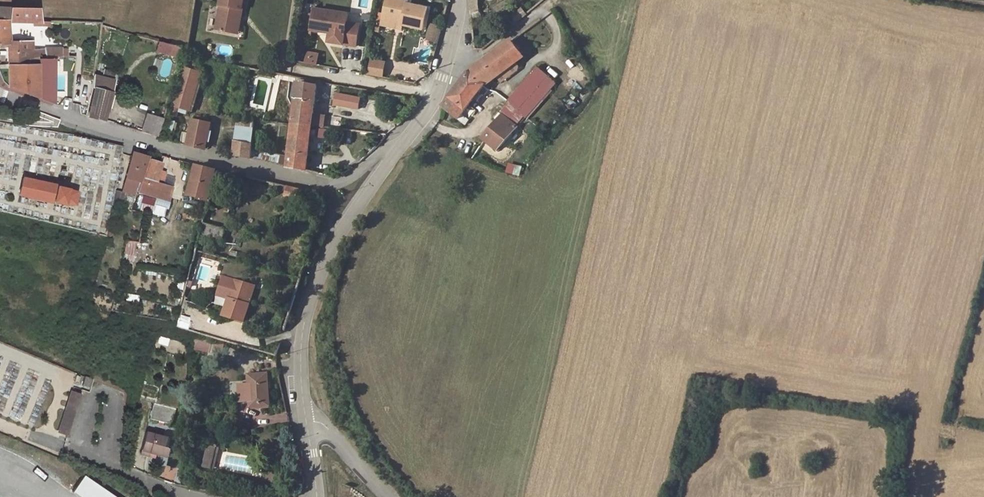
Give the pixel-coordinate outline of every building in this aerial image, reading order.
[(220,7),(221,7),(223,7),(221,20),(218,20),(216,30),(234,33),(236,26),(239,26),(241,16),(239,16),(240,9),(242,10),(244,0),(221,0),(220,7)] [(398,0),(388,0),(384,19),(404,24),(403,24),(424,29),(429,10),(409,5),(409,2),(398,0)] [(471,12),(480,11),(479,0),(470,0),(471,12)] [(3,33),(3,21),(32,21),(32,25),(40,25),(37,8),(13,8),(0,7),(0,33),(3,33)] [(513,16),(518,22),(527,15),(522,8),(513,16)] [(345,36),(343,44),(357,46),(360,25),(347,23),(348,15),(315,9),(312,31),(330,33),(345,36)] [(384,19),(383,25),(402,29),(403,24),(404,24),(384,19)] [(429,38),(439,41),(443,27),(433,24),(429,38)] [(455,102),(447,112),(465,131),(469,126),(462,120),(473,106),(476,109),(481,103),(478,98),(519,60),(522,63),(525,58),(518,50),(530,37),(525,31),(466,83),(460,93),(455,102)] [(3,33),(0,33),(0,43),(9,42),(9,40),(8,32),(3,33)] [(330,33),(329,42),(343,44),(345,36),(330,33)] [(31,40),(9,40),(9,42),(9,64),(24,63),(24,58),(30,57),(30,51),(32,51),(32,49),(31,40)] [(158,42),(156,50),(181,57),(183,48),(158,42)] [(53,58),(55,58),(56,48),(32,49),(32,51),(30,51),(30,57),(24,58),(24,63),(38,64),(38,58),(53,58)] [(307,64),(317,65),(318,56),(308,54),(307,64)] [(9,87),(55,104),(55,98),(53,58),(38,58),(38,64),(24,63),(9,64),(9,87)] [(385,77),(387,61),(371,58),(369,75),(385,77)] [(190,110),(200,72),(183,67),(183,68),(172,105),(190,110)] [(501,152),(556,84),(537,69),(510,103),(522,114),(515,124),(505,117),(487,141),(501,152)] [(105,71),(103,77),(113,80),(114,73),(105,71)] [(94,75),(92,87),(94,88),(87,116),(104,120),(115,80),(113,80),(103,77),(94,75)] [(298,82),(292,123),(311,125),(314,101),(316,85),(298,82)] [(360,99),(336,94),(334,104),(358,109),(360,99)] [(314,101),(311,125),(323,127),(324,116),(317,115),(319,102),(314,101)] [(142,132),(157,136),(162,118),(147,114),(142,132)] [(181,143),(207,148),(212,123),(193,119),(190,133),(184,131),(181,143)] [(253,133),(254,122),(238,120),(236,132),(253,133)] [(292,123),(288,158),(252,149),(251,159),(278,165),(306,171),(311,125),(292,123)] [(251,159),(252,149),(253,133),(236,132),(234,155),(251,159)] [(148,158),(148,157),(133,152),(125,187),(169,200),(173,187),(156,182),(161,162),(148,158)] [(509,162),(506,172),(521,176),(524,167),(509,162)] [(216,171),(196,166),(189,195),(209,200),(216,171)] [(58,185),(24,178),(20,195),(63,203),(62,207),(65,207),(66,203),(73,205),(74,207),(76,206),(75,203),(77,191),(67,189),(67,188),(58,186),(58,185)] [(299,190),(286,187),(283,196),(297,200),(299,190)] [(222,241),(225,228),(203,223),(200,235),(222,241)] [(124,259),(136,260),(137,241),(125,240),(124,259)] [(250,285),(234,280),(225,316),(246,322),(250,305),(246,303),(250,285)] [(250,285),(246,303),(250,305),(255,286),(250,285)] [(179,314),(177,325),(188,328),(190,317),(179,314)] [(208,353),(212,342),(196,337),(192,348),(208,353)] [(251,409),(272,408),(269,373),(250,374),(250,384),(239,384),(240,403),(251,402),(251,409)] [(84,379),(81,389),(89,391),(92,381),(84,379)] [(54,434),(65,437),(79,395),(68,392),(54,434)] [(180,411),(157,405),(153,420),(175,427),(180,411)] [(173,441),(148,433),(143,450),(157,454),(167,458),(173,441)] [(205,468),(217,469),(220,446),(207,445),(205,468)] [(157,454),(143,450),(142,454),(156,458),(157,454)] [(241,454),(229,450),(226,460),(233,462),(231,470),(236,472),(241,454)] [(233,462),(226,460),(224,468),(231,470),(233,462)] [(83,477),(72,493),(78,496),(112,496),(83,477)]
